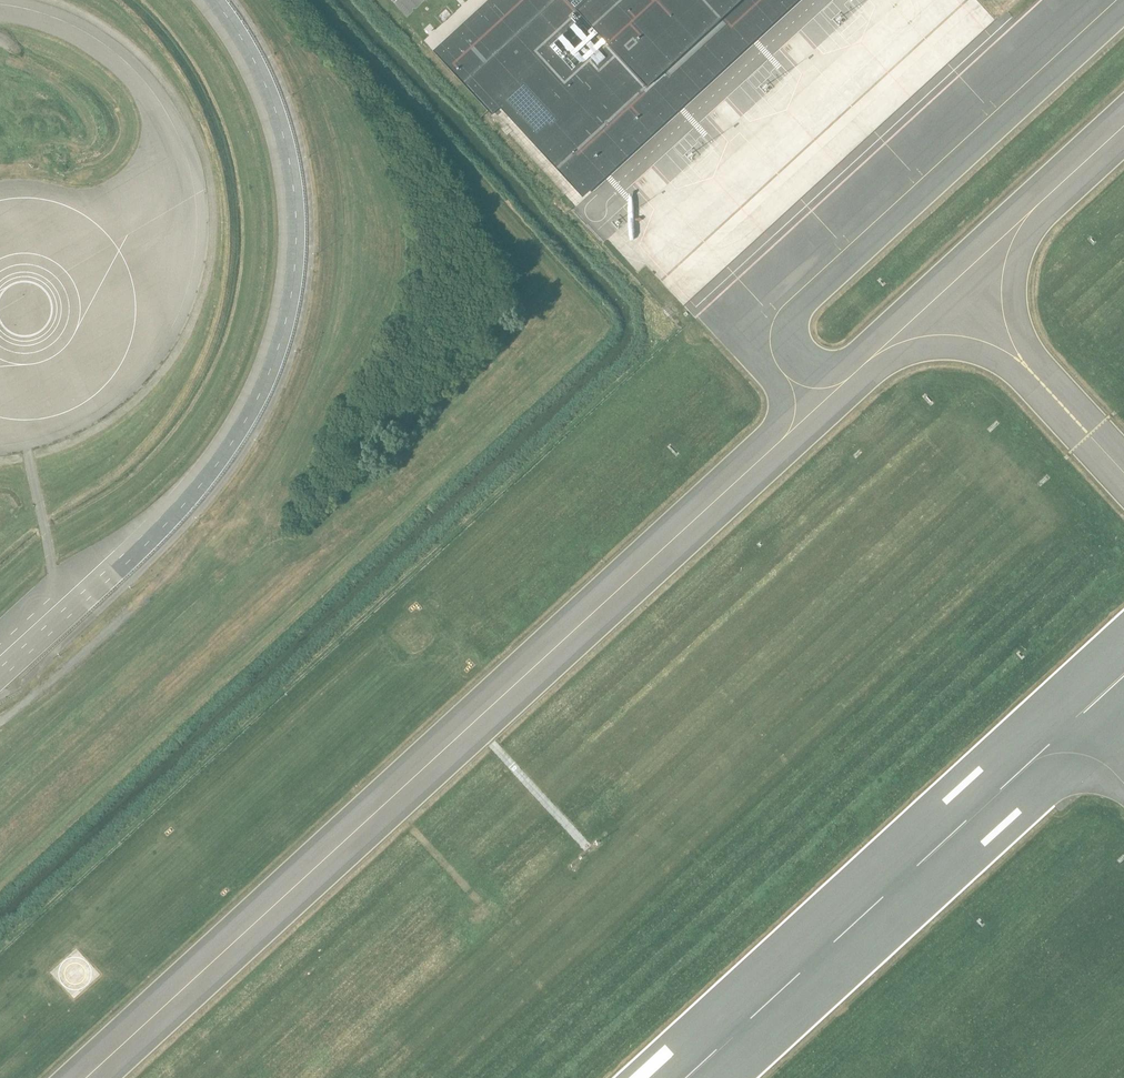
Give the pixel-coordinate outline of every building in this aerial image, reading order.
[(437,55),(492,115),(508,100),(565,162),(742,0),(497,0),(437,55)]
